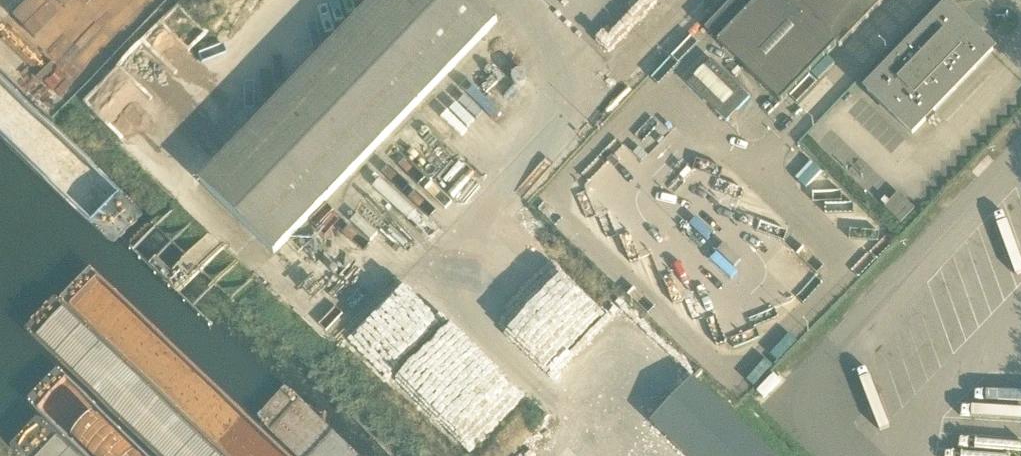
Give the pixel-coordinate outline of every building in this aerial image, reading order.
[(201,184),(275,255),(498,22),(475,0),(377,0),(201,184)] [(606,39),(648,0),(570,0),(606,39)] [(781,104),(837,46),(840,48),(886,0),(760,0),(718,43),(781,104)] [(934,113),(992,53),(994,51),(977,34),(978,33),(960,15),(958,17),(948,7),(867,91),(913,135),(926,121),(929,124),(937,116),(934,113)] [(727,122),(729,120),(750,98),(711,61),(688,84),(727,122)] [(901,223),(915,209),(899,194),(885,208),(901,223)] [(452,323),(394,379),(409,395),(426,379),(429,382),(427,384),(431,388),(449,371),(457,379),(477,360),(495,379),(501,373),(452,323)] [(686,455),(774,455),(693,379),(651,423),(686,455)]
